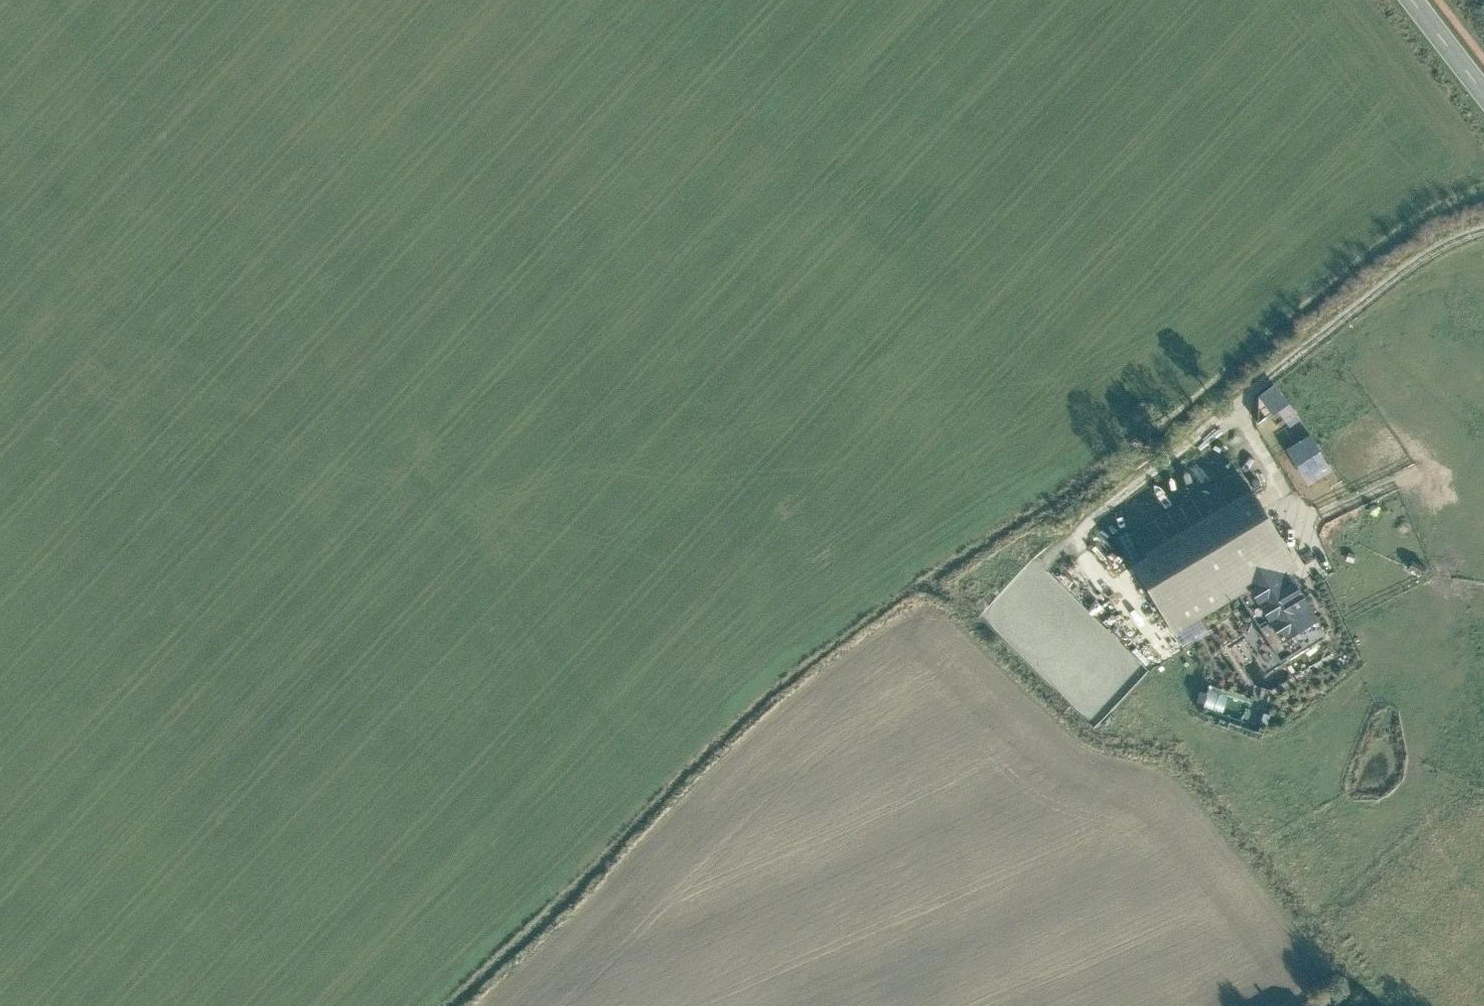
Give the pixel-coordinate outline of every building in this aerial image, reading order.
[(1275,416),(1291,404),(1278,386),(1262,397),(1275,416)] [(1292,567),(1253,499),(1134,567),(1172,633),(1243,592),(1260,620),(1250,625),(1266,653),(1315,624),(1285,572),(1292,567)]
